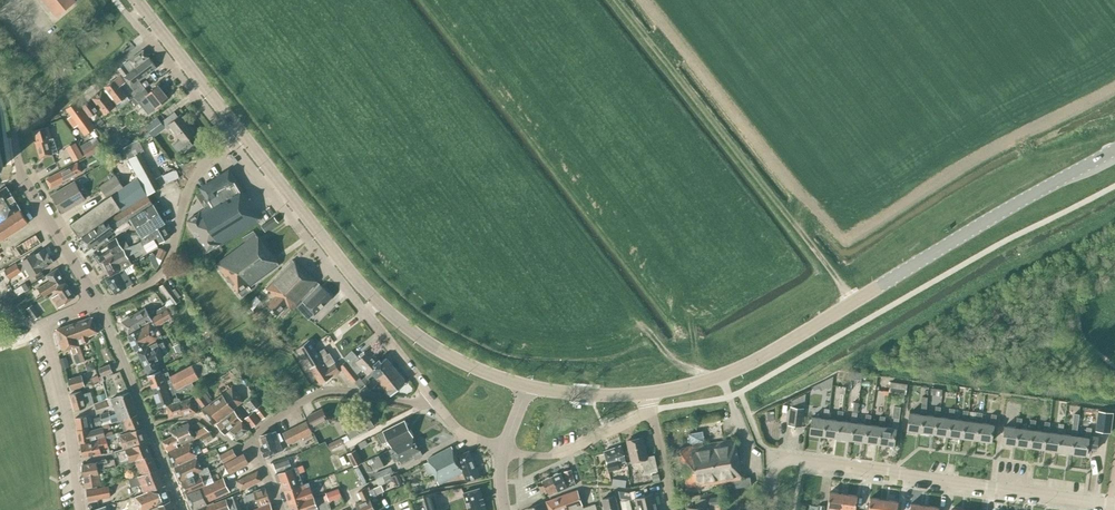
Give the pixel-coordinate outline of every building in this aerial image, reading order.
[(57,16),(74,2),(72,0),(44,0),(57,16)] [(118,69),(122,75),(148,56),(143,50),(118,69)] [(137,94),(145,89),(138,81),(156,67),(148,56),(122,75),(137,94)] [(119,87),(125,82),(119,75),(104,87),(117,104),(126,97),(119,87)] [(148,93),(145,89),(137,94),(131,99),(135,105),(139,102),(143,108),(151,102),(156,108),(168,98),(158,85),(148,93)] [(92,98),(105,115),(115,107),(102,90),(92,98)] [(82,106),(90,117),(98,112),(90,101),(82,106)] [(78,125),(85,135),(96,128),(77,102),(67,109),(71,115),(68,118),(74,127),(78,125)] [(178,117),(174,112),(162,122),(168,130),(171,127),(180,139),(173,145),(181,154),(193,145),(188,139),(196,133),(181,115),(178,117)] [(93,120),(99,129),(105,124),(99,116),(93,120)] [(48,127),(32,131),(40,158),(52,155),(52,154),(58,152),(54,138),(51,139),(48,127)] [(87,158),(103,148),(99,141),(83,150),(87,158)] [(83,156),(75,142),(65,147),(73,162),(83,156)] [(103,157),(100,150),(94,153),(97,160),(103,157)] [(141,183),(146,193),(159,186),(152,173),(140,153),(129,158),(142,182),(141,183)] [(47,179),(52,188),(82,172),(78,163),(47,179)] [(167,181),(181,176),(178,167),(164,172),(167,181)] [(228,171),(200,189),(210,205),(198,212),(199,213),(187,221),(207,252),(218,244),(219,246),(260,220),(239,187),(228,171)] [(88,234),(139,197),(146,193),(141,183),(139,180),(137,177),(123,187),(115,175),(99,187),(107,198),(70,224),(79,238),(86,233),(88,234)] [(52,195),(63,212),(85,199),(74,182),(52,195)] [(1,240),(28,223),(20,209),(14,200),(15,200),(12,195),(6,187),(0,190),(0,239),(1,240)] [(146,193),(139,197),(88,234),(81,239),(87,246),(90,244),(94,249),(109,240),(107,236),(114,232),(116,234),(124,229),(122,225),(131,219),(139,233),(143,238),(153,231),(157,237),(160,243),(170,237),(163,224),(165,223),(146,193)] [(261,226),(265,232),(279,223),(274,216),(261,226)] [(143,238),(142,243),(143,245),(154,239),(157,237),(153,231),(143,238)] [(217,264),(230,282),(229,284),(232,288),(234,287),(241,297),(251,290),(249,287),(279,265),(256,234),(217,264)] [(15,247),(21,257),(41,243),(36,235),(15,247)] [(94,252),(100,262),(129,246),(125,240),(119,243),(116,238),(94,252)] [(147,252),(158,246),(154,239),(143,245),(145,248),(147,252)] [(127,257),(145,248),(143,245),(142,243),(135,246),(129,247),(124,250),(123,249),(103,261),(111,277),(131,265),(127,257)] [(34,255),(43,268),(53,262),(46,251),(45,248),(34,255)] [(160,248),(156,256),(159,264),(162,259),(166,251),(160,248)] [(34,255),(34,254),(17,264),(16,263),(4,271),(9,279),(26,269),(31,276),(43,269),(43,268),(34,255)] [(265,288),(274,297),(266,306),(276,315),(286,305),(292,310),(318,283),(292,260),(265,288)] [(140,275),(139,274),(134,265),(128,269),(133,278),(140,275)] [(38,288),(43,297),(65,282),(57,268),(47,275),(50,281),(38,288)] [(106,279),(115,294),(126,288),(133,284),(124,270),(106,279)] [(38,281),(45,277),(42,272),(35,277),(38,281)] [(166,282),(160,286),(168,298),(169,297),(175,305),(180,301),(166,282)] [(52,298),(59,308),(75,297),(66,283),(55,289),(58,294),(52,298)] [(297,307),(305,316),(311,311),(314,315),(332,297),(320,285),(302,302),(297,307)] [(177,287),(173,290),(178,297),(182,294),(177,287)] [(252,309),(260,299),(256,295),(247,305),(244,309),(250,314),(254,310),(252,309)] [(26,309),(34,320),(40,315),(32,305),(26,309)] [(153,322),(151,318),(145,308),(139,311),(129,317),(128,315),(122,319),(123,321),(122,322),(129,335),(131,334),(153,322)] [(153,322),(131,334),(128,335),(136,351),(139,349),(156,341),(157,338),(162,335),(157,327),(172,318),(167,309),(151,318),(153,322)] [(92,317),(76,322),(80,332),(72,335),(76,347),(78,347),(79,346),(79,344),(89,340),(88,336),(98,333),(92,317)] [(72,335),(80,332),(76,322),(58,328),(59,329),(56,329),(60,340),(59,341),(62,350),(67,348),(68,350),(71,349),(72,354),(78,352),(80,358),(84,357),(79,346),(78,347),(76,347),(72,335)] [(327,354),(324,348),(317,353),(312,346),(316,343),(312,338),(309,340),(297,349),(307,367),(309,366),(320,384),(340,371),(335,362),(329,353),(327,354)] [(137,352),(149,375),(154,373),(160,370),(155,361),(164,356),(160,349),(165,347),(163,342),(158,344),(157,342),(137,352)] [(344,358),(346,361),(357,374),(362,369),(367,375),(373,370),(371,367),(380,360),(379,359),(378,360),(369,350),(359,359),(352,350),(344,358)] [(366,385),(369,382),(367,379),(373,374),(376,378),(392,365),(386,357),(381,361),(380,360),(371,367),(373,370),(367,375),(361,379),(366,385)] [(67,358),(59,360),(62,369),(69,368),(67,358)] [(171,381),(152,389),(159,407),(167,404),(180,401),(179,398),(178,399),(175,392),(181,391),(184,390),(185,391),(194,386),(191,381),(208,372),(201,360),(170,376),(173,381),(171,381)] [(366,385),(361,379),(357,374),(346,361),(340,367),(353,383),(355,381),(361,389),(366,385)] [(102,376),(112,372),(109,364),(99,368),(102,376)] [(391,395),(406,382),(392,365),(376,378),(380,383),(370,391),(372,393),(387,395),(389,393),(391,395)] [(154,373),(149,375),(148,376),(152,389),(171,381),(168,372),(162,374),(160,370),(154,373)] [(83,375),(68,379),(71,390),(86,386),(83,375)] [(888,392),(905,394),(907,384),(890,382),(888,392)] [(225,415),(243,402),(232,387),(202,409),(207,417),(208,417),(213,424),(225,415)] [(85,406),(94,404),(94,403),(98,402),(96,395),(92,396),(90,392),(82,394),(81,391),(70,394),(74,411),(86,407),(85,406)] [(119,421),(120,420),(138,415),(129,392),(111,399),(119,421)] [(196,398),(202,407),(211,401),(205,392),(196,398)] [(801,427),(805,393),(791,400),(788,425),(801,427)] [(248,401),(262,419),(268,414),(261,404),(254,397),(248,401)] [(907,430),(921,432),(924,415),(925,415),(927,405),(928,397),(923,397),(920,414),(909,413),(907,430)] [(190,398),(167,405),(169,417),(187,413),(187,416),(197,413),(190,398)] [(96,411),(108,408),(105,399),(98,402),(94,403),(94,404),(96,411)] [(838,438),(852,440),(854,423),(856,423),(857,413),(858,402),(853,402),(852,413),(851,422),(842,421),(840,421),(838,438)] [(925,415),(924,415),(921,432),(935,434),(938,417),(939,417),(941,407),(935,406),(934,416),(925,415)] [(896,429),(897,429),(900,408),(894,407),(892,417),(894,418),(892,428),(884,427),(882,426),(880,443),(894,445),(896,429)] [(809,434),(824,436),(826,419),(828,419),(829,409),(824,408),(823,418),(812,417),(809,434)] [(935,434),(949,436),(952,419),(953,419),(955,409),(949,408),(948,418),(939,417),(938,417),(935,434)] [(307,416),(312,426),(327,419),(322,409),(307,416)] [(227,432),(241,420),(242,420),(234,410),(216,424),(224,434),(227,432)] [(828,419),(826,419),(824,436),(838,438),(840,421),(842,421),(843,411),(838,410),(837,420),(828,419)] [(963,438),(965,420),(967,421),(968,411),(963,410),(962,420),(953,419),(952,419),(949,436),(963,438)] [(112,422),(109,411),(100,414),(101,417),(104,425),(109,423),(112,422)] [(244,419),(251,427),(260,420),(253,411),(244,419)] [(1098,411),(1096,430),(1110,432),(1113,413),(1098,411)] [(355,415),(341,422),(349,440),(368,431),(367,429),(373,426),(366,412),(356,417),(355,415)] [(963,438),(977,440),(979,422),(981,423),(982,413),(977,412),(976,422),(967,421),(965,420),(963,438)] [(1072,453),(1075,436),(1076,436),(1079,414),(1074,413),(1071,435),(1062,434),(1061,434),(1058,451),(1072,453)] [(856,423),(854,423),(852,440),(866,442),(868,424),(870,425),(871,415),(866,414),(865,424),(856,423)] [(981,423),(979,422),(977,440),(991,441),(993,425),(995,425),(996,415),(991,414),(990,424),(981,423)] [(75,418),(77,430),(88,428),(92,427),(90,415),(75,418)] [(142,426),(138,415),(120,420),(124,432),(142,426)] [(866,442),(880,443),(882,426),(884,427),(885,417),(880,416),(879,426),(870,425),(868,424),(866,442)] [(104,425),(101,417),(94,418),(95,426),(102,425),(103,425),(104,425)] [(1022,418),(1017,417),(1015,427),(1004,426),(1002,443),(1016,445),(1019,428),(1020,428),(1022,418)] [(1033,430),(1034,430),(1036,420),(1031,419),(1029,429),(1020,428),(1019,428),(1016,445),(1030,447),(1033,430)] [(249,429),(241,420),(227,432),(232,439),(234,437),(236,440),(249,429)] [(312,432),(307,421),(299,425),(305,436),(312,432)] [(387,440),(391,447),(412,436),(404,421),(377,435),(381,443),(387,440)] [(1044,449),(1047,432),(1048,432),(1050,422),(1044,421),(1043,431),(1034,430),(1033,430),(1030,447),(1044,449)] [(166,449),(168,451),(189,441),(195,439),(188,423),(171,430),(173,435),(162,441),(166,449)] [(1061,434),(1062,434),(1064,424),(1058,423),(1057,433),(1048,432),(1047,432),(1044,449),(1058,451),(1061,434)] [(299,425),(291,429),(297,440),(305,436),(299,425)] [(88,428),(77,430),(79,443),(90,441),(90,440),(105,436),(103,427),(89,431),(88,428)] [(1075,436),(1072,453),(1086,455),(1087,449),(1096,451),(1098,437),(1090,436),(1091,428),(1086,427),(1085,437),(1076,436),(1075,436)] [(119,435),(123,448),(146,441),(142,428),(119,435)] [(297,440),(291,429),(283,433),(288,444),(297,440)] [(282,450),(279,439),(276,431),(260,436),(264,446),(261,447),(264,456),(282,450)] [(686,488),(722,482),(723,491),(752,486),(750,477),(741,478),(735,439),(706,444),(704,431),(689,433),(691,443),(693,443),(694,446),(679,448),(686,488)] [(422,455),(413,437),(392,448),(395,453),(391,455),(395,462),(398,460),(401,464),(414,457),(415,459),(422,455)] [(641,460),(644,474),(658,471),(654,455),(646,457),(642,437),(627,441),(632,462),(641,460)] [(100,448),(108,446),(106,438),(99,440),(91,441),(91,442),(81,444),(83,456),(93,454),(93,455),(101,454),(100,448)] [(327,444),(330,451),(344,444),(341,438),(327,444)] [(130,462),(134,461),(152,456),(146,441),(123,448),(113,452),(115,458),(97,462),(98,470),(122,464),(130,462)] [(189,441),(168,451),(168,452),(174,466),(196,455),(196,454),(201,452),(198,445),(193,448),(189,441)] [(451,446),(427,459),(439,485),(463,473),(467,482),(480,477),(469,450),(456,456),(451,446)] [(618,464),(625,462),(622,450),(620,446),(604,451),(608,471),(619,469),(618,464)] [(220,456),(223,463),(236,456),(232,449),(220,456)] [(348,454),(354,468),(362,463),(356,451),(348,454)] [(243,453),(224,464),(229,474),(249,463),(243,453)] [(375,457),(381,467),(388,463),(382,454),(375,457)] [(158,470),(152,456),(134,461),(136,466),(134,467),(138,476),(158,470)] [(174,467),(181,481),(192,476),(193,479),(210,472),(208,467),(204,469),(203,470),(196,457),(174,467)] [(288,459),(273,464),(276,472),(291,466),(288,459)] [(101,485),(98,470),(97,462),(82,464),(85,488),(101,485)] [(281,481),(284,490),(302,484),(299,473),(296,467),(292,469),(277,474),(275,475),(277,482),(281,481)] [(139,482),(144,493),(164,486),(158,470),(138,476),(133,477),(135,483),(139,482)] [(553,476),(551,477),(557,492),(569,487),(575,485),(570,470),(564,472),(566,477),(563,478),(561,473),(559,474),(557,473),(553,474),(553,476)] [(262,480),(258,471),(236,480),(240,490),(262,480)] [(193,479),(192,476),(181,481),(186,494),(196,489),(206,485),(203,480),(211,477),(210,472),(193,479)] [(392,476),(397,487),(403,484),(399,473),(392,476)] [(386,483),(393,480),(391,474),(384,477),(386,483)] [(548,496),(557,492),(551,477),(550,477),(548,476),(545,478),(544,480),(542,481),(544,486),(540,487),(542,492),(546,490),(548,496)] [(614,483),(627,484),(627,477),(614,476),(614,483)] [(193,509),(203,506),(207,504),(206,502),(229,491),(222,478),(206,485),(196,489),(186,494),(193,509)] [(303,484),(302,484),(284,490),(289,505),(308,499),(313,496),(310,487),(308,482),(304,484),(303,484)] [(358,509),(375,509),(370,499),(376,496),(376,495),(384,491),(381,485),(367,492),(365,488),(358,491),(362,500),(355,504),(358,509)] [(86,490),(88,500),(111,496),(109,486),(86,490)] [(148,509),(170,501),(164,486),(144,493),(136,496),(141,509),(146,509),(148,509)] [(270,502),(265,487),(253,491),(253,492),(245,495),(247,502),(256,499),(259,507),(270,502)] [(479,488),(463,493),(468,509),(486,509),(479,488)] [(326,494),(329,502),(341,498),(338,490),(326,494)] [(565,509),(597,509),(595,504),(583,508),(577,490),(557,497),(562,508),(564,507),(565,509)] [(428,509),(442,509),(436,492),(423,496),(428,509)] [(630,494),(619,492),(620,498),(632,500),(630,494)] [(843,494),(829,492),(827,509),(841,509),(843,494)] [(637,509),(640,509),(657,506),(654,493),(635,498),(637,509)] [(857,496),(843,494),(841,509),(855,509),(857,496)] [(236,495),(230,497),(234,509),(241,509),(236,495)] [(291,509),(312,509),(317,508),(313,496),(308,499),(289,505),(291,509)] [(615,496),(602,499),(604,509),(618,509),(615,496)] [(562,508),(557,497),(546,501),(549,509),(565,509),(564,507),(562,508)] [(707,498),(708,505),(719,504),(718,497),(707,498)] [(884,500),(870,498),(869,509),(883,509),(884,500)] [(203,506),(193,509),(226,509),(229,509),(226,499),(214,504),(213,502),(207,504),(203,506)] [(884,500),(883,509),(897,509),(898,502),(884,500)] [(170,501),(148,509),(174,509),(170,501)]
